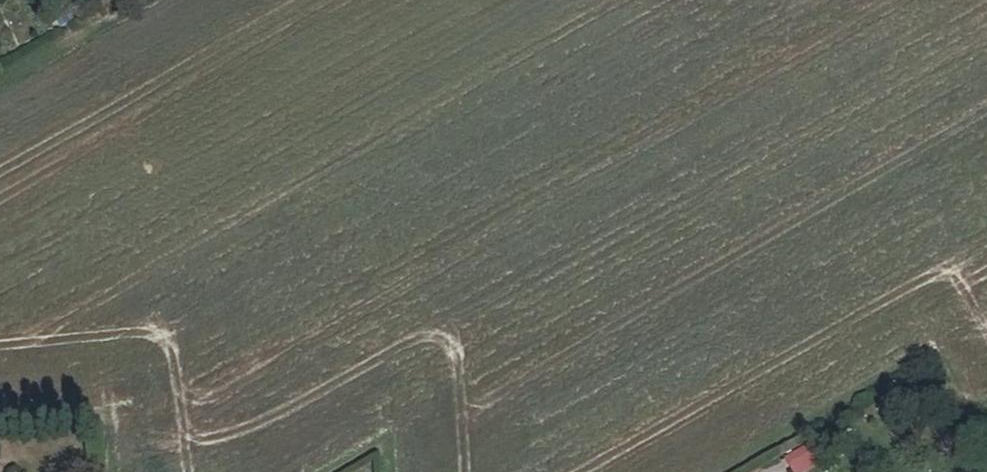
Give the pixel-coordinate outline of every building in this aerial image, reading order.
[(820,463),(809,444),(785,459),(793,471),(805,471),(820,463)]
